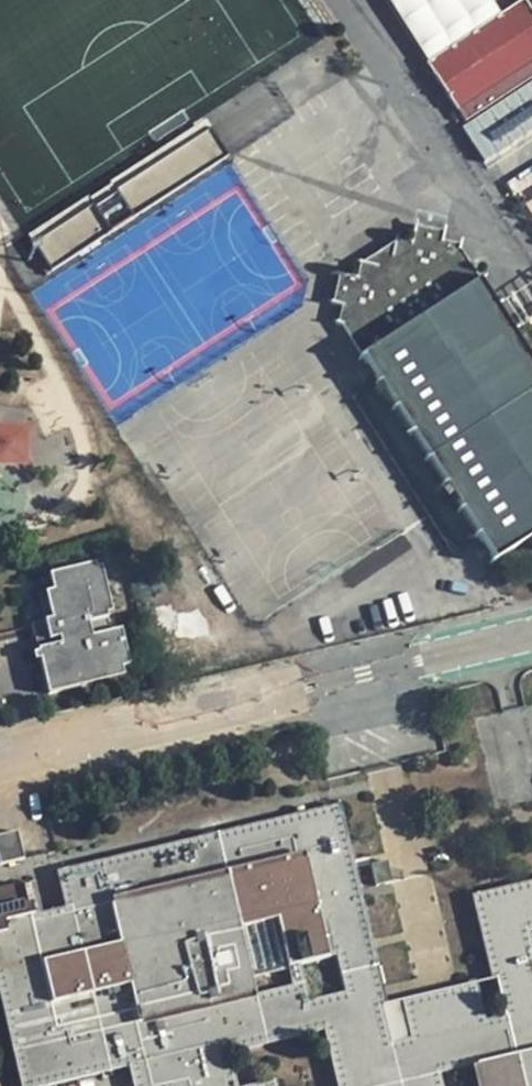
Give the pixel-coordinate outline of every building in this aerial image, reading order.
[(427,65),(463,121),(531,76),(531,14),(524,1),(427,65)] [(467,121),(492,158),(531,132),(531,80),(467,121)] [(395,243),(394,246),(392,257),(376,268),(363,263),(359,278),(340,274),(333,306),(342,308),(339,324),(341,325),(495,561),(531,537),(531,362),(512,332),(461,251),(461,247),(443,244),(444,234),(414,228),(410,245),(395,243)] [(395,243),(363,263),(376,268),(392,257),(394,246),(395,243)] [(27,461),(27,425),(0,425),(0,461),(27,461)] [(47,684),(86,675),(129,664),(120,628),(111,630),(94,563),(59,571),(62,586),(54,589),(44,591),(50,618),(40,620),(32,623),(35,634),(49,631),(52,644),(38,648),(47,684)] [(50,573),(54,589),(62,586),(59,571),(50,573)] [(34,593),(40,620),(50,618),(44,591),(34,593)] [(35,634),(38,648),(52,644),(49,631),(35,634)] [(88,685),(86,675),(47,684),(49,694),(88,685)] [(479,898),(506,1016),(489,1020),(414,1038),(391,1043),(381,1005),(363,1009),(358,989),(376,984),(334,811),(61,874),(67,904),(40,911),(31,913),(24,884),(0,890),(0,1003),(20,1085),(31,1085),(130,1063),(135,1085),(243,1085),(236,1052),(329,1031),(342,1085),(445,1085),(442,1076),(476,1068),(480,1085),(531,1085),(531,885),(479,898)] [(0,831),(0,860),(22,855),(15,828),(0,831)] [(33,882),(24,884),(31,913),(40,911),(33,882)] [(306,964),(314,1002),(353,993),(344,955),(306,964)] [(406,999),(414,1038),(489,1020),(480,983),(406,999)] [(381,1005),(376,984),(358,989),(363,1009),(381,1005)] [(445,1085),(480,1085),(476,1068),(442,1076),(445,1085)]
